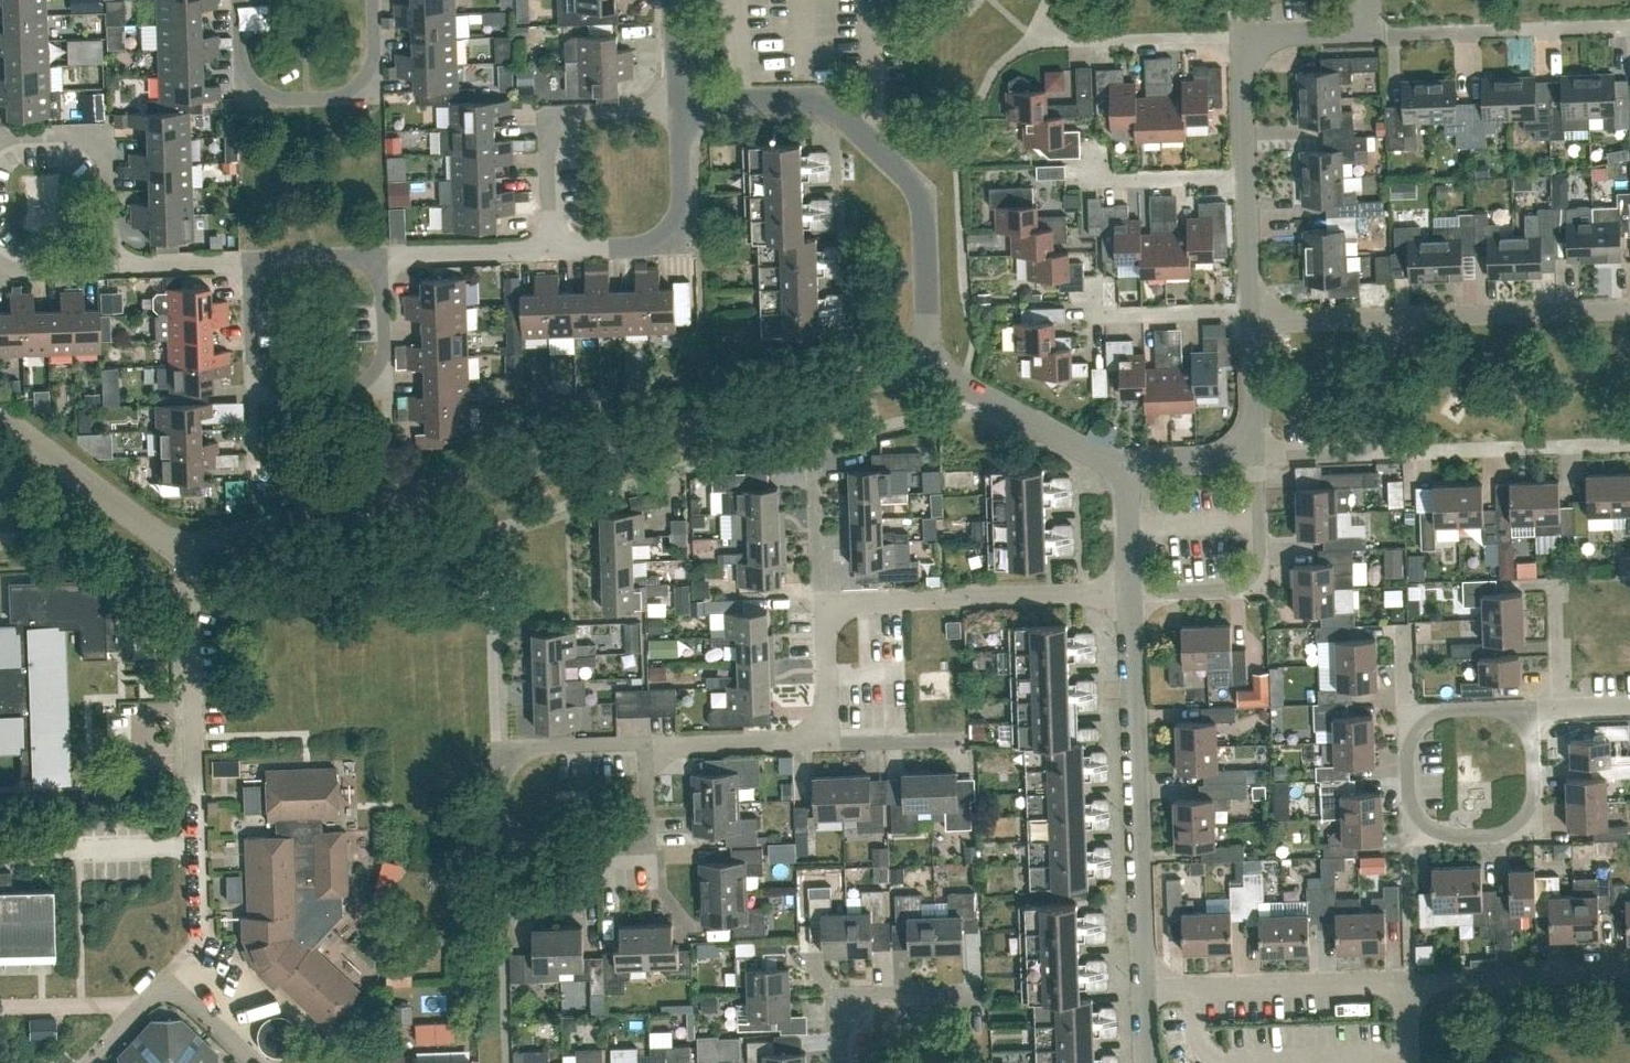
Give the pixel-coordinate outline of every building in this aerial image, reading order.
[(2,3),(3,16),(46,14),(45,0),(0,0),(0,3),(2,3)] [(199,8),(217,8),(217,0),(158,0),(159,22),(200,22),(199,8)] [(395,3),(396,15),(456,13),(456,0),(413,0),(413,2),(395,3)] [(616,10),(616,0),(558,0),(559,24),(617,22),(616,10)] [(745,7),(745,17),(767,16),(767,6),(745,7)] [(530,8),(518,9),(519,21),(530,21),(530,8)] [(396,27),(414,26),(414,39),(457,38),(456,13),(396,15),(396,27)] [(3,29),(0,29),(0,41),(47,40),(46,14),(3,16),(3,29)] [(384,27),(396,27),(396,15),(384,15),(384,27)] [(218,34),(200,35),(200,22),(159,22),(159,47),(218,46),(218,34)] [(634,63),(633,49),(618,50),(617,34),(573,36),(566,41),(566,60),(567,60),(567,65),(634,63)] [(415,53),(397,53),(397,65),(458,63),(457,38),(414,39),(415,53)] [(4,53),(5,66),(48,65),(47,40),(0,41),(0,53),(4,53)] [(201,72),(201,59),(219,58),(218,46),(159,47),(159,73),(201,72)] [(218,46),(219,58),(226,58),(226,46),(218,46)] [(496,52),(496,60),(514,60),(514,52),(496,52)] [(1326,71),(1299,72),(1299,98),(1340,97),(1339,83),(1353,82),(1352,70),(1378,70),(1378,56),(1326,57),(1326,71)] [(1159,57),(1145,58),(1146,97),(1136,97),(1137,123),(1136,123),(1137,137),(1137,138),(1161,137),(1159,57)] [(1174,96),(1172,57),(1159,57),(1161,137),(1186,136),(1186,121),(1185,121),(1184,96),(1174,96)] [(421,104),(446,103),(451,103),(451,102),(477,101),(476,87),(459,88),(458,63),(397,65),(398,77),(415,76),(416,91),(420,90),(421,104)] [(619,77),(634,77),(634,63),(567,65),(568,88),(575,94),(619,93),(619,77)] [(0,80),(0,92),(48,90),(48,65),(5,66),(5,80),(0,80)] [(386,77),(398,77),(397,65),(386,65),(386,77)] [(1223,105),(1221,67),(1208,67),(1207,65),(1194,65),(1195,80),(1183,81),(1184,96),(1185,121),(1186,121),(1210,120),(1209,106),(1223,105)] [(1091,67),(1077,67),(1078,95),(1092,94),(1091,67)] [(1112,123),(1113,133),(1117,137),(1137,137),(1136,123),(1137,123),(1136,97),(1136,82),(1124,83),(1124,68),(1097,69),(1098,93),(1111,93),(1112,123)] [(159,73),(159,98),(146,99),(146,112),(146,113),(188,112),(202,112),(201,98),(220,98),(220,85),(202,85),(201,72),(159,73)] [(1009,80),(1009,90),(1007,90),(1008,118),(1024,118),(1024,117),(1064,115),(1079,114),(1078,103),(1047,104),(1047,89),(1031,89),(1030,79),(1019,74),(1009,80)] [(1615,102),(1614,74),(1588,75),(1589,115),(1604,114),(1604,127),(1629,126),(1629,101),(1615,102)] [(1561,76),(1563,105),(1549,105),(1550,138),(1566,137),(1565,129),(1589,128),(1588,115),(1589,115),(1588,75),(1561,76)] [(514,76),(500,77),(501,90),(515,89),(514,76)] [(1536,105),(1535,77),(1508,78),(1510,118),(1524,117),(1524,131),(1536,130),(1536,138),(1550,138),(1549,105),(1536,105)] [(1482,78),(1483,107),(1470,107),(1471,145),(1486,145),(1486,132),(1496,131),(1496,118),(1510,118),(1508,78),(1482,78)] [(1457,133),(1457,146),(1471,145),(1470,107),(1457,108),(1456,79),(1429,80),(1431,120),(1445,120),(1445,133),(1457,133)] [(1417,134),(1416,121),(1431,120),(1429,80),(1403,81),(1404,109),(1386,109),(1388,148),(1407,148),(1406,135),(1417,134)] [(6,117),(60,116),(59,89),(48,90),(0,92),(0,104),(6,104),(6,117)] [(1300,125),(1329,124),(1330,137),(1367,135),(1354,135),(1354,110),(1340,111),(1340,97),(1299,98),(1300,125)] [(495,126),(494,113),(512,113),(511,100),(477,101),(451,102),(451,103),(452,128),(495,126)] [(1078,101),(1078,103),(1079,114),(1093,114),(1093,101),(1078,101)] [(81,108),(81,119),(101,118),(101,107),(81,108)] [(146,113),(146,112),(128,113),(128,126),(146,126),(146,139),(189,137),(188,112),(146,113)] [(1050,157),(1067,157),(1081,156),(1080,129),(1064,130),(1064,115),(1024,117),(1024,118),(1025,144),(1035,144),(1050,157)] [(440,128),(441,154),(453,153),(513,151),(513,150),(513,139),(495,140),(495,126),(452,128),(440,128)] [(394,127),(378,128),(378,143),(394,143),(394,127)] [(1330,150),(1301,151),(1302,178),(1342,176),(1342,162),(1368,161),(1367,135),(1330,137),(1330,150)] [(147,152),(129,153),(129,165),(190,162),(189,137),(146,139),(147,152)] [(526,138),(513,139),(513,150),(526,149),(526,138)] [(801,142),(744,144),(745,193),(803,190),(801,142)] [(816,150),(812,150),(808,154),(809,164),(817,164),(816,150)] [(832,163),(831,153),(828,150),(823,150),(824,163),(832,163)] [(496,177),(496,163),(514,163),(513,151),(453,153),(453,178),(496,177)] [(721,159),(713,159),(713,168),(721,167),(721,159)] [(130,176),(147,176),(148,189),(191,188),(190,162),(129,165),(130,176)] [(1065,178),(1064,164),(1036,164),(1036,178),(1065,178)] [(832,178),(832,168),(824,168),(825,182),(829,181),(832,178)] [(405,169),(388,170),(388,179),(405,179),(405,169)] [(817,182),(817,169),(809,169),(809,179),(813,182),(817,182)] [(1303,204),(1332,203),(1332,216),(1357,215),(1384,214),(1383,200),(1357,201),(1356,190),(1343,190),(1342,176),(1302,178),(1303,204)] [(515,201),(515,189),(497,190),(496,177),(453,178),(454,203),(515,201)] [(991,207),(997,207),(997,231),(1012,230),(1068,228),(1067,214),(1037,215),(1037,204),(1035,204),(1034,186),(990,187),(991,207)] [(148,202),(131,203),(131,215),(192,213),(191,188),(148,189),(148,202)] [(805,238),(805,237),(803,190),(745,193),(747,241),(759,241),(759,240),(805,238)] [(1607,219),(1593,220),(1594,260),(1621,259),(1620,236),(1629,235),(1629,191),(1617,192),(1618,205),(1607,206),(1607,219)] [(436,220),(435,196),(424,197),(426,221),(436,220)] [(833,211),(833,201),(829,197),(825,198),(826,211),(833,211)] [(818,211),(818,198),(814,198),(810,202),(811,211),(818,211)] [(454,203),(443,203),(444,230),(498,228),(498,214),(515,213),(515,201),(454,203)] [(516,202),(517,213),(532,213),(532,201),(516,202)] [(1215,257),(1215,256),(1228,255),(1226,201),(1199,202),(1200,217),(1188,217),(1188,232),(1189,232),(1190,258),(1191,258),(1215,257)] [(1117,260),(1141,259),(1142,259),(1141,234),(1141,219),(1129,219),(1128,204),(1102,205),(1102,221),(1089,221),(1090,234),(1103,234),(1104,260),(1117,260)] [(1578,207),(1567,207),(1553,208),(1554,232),(1567,231),(1568,261),(1594,260),(1593,220),(1579,220),(1578,207)] [(1541,246),(1554,245),(1554,232),(1553,208),(1539,208),(1539,212),(1528,213),(1528,235),(1514,236),(1516,276),(1542,275),(1541,246)] [(1488,254),(1489,277),(1516,276),(1514,236),(1500,236),(1500,223),(1490,223),(1489,212),(1474,213),(1474,224),(1475,254),(1488,254)] [(177,239),(193,239),(192,213),(131,215),(132,227),(149,226),(150,240),(155,240),(177,239)] [(1463,278),(1462,254),(1475,254),(1474,224),(1474,213),(1460,213),(1461,224),(1434,225),(1435,239),(1436,279),(1463,278)] [(1333,229),(1304,230),(1305,257),(1345,255),(1345,241),(1358,241),(1357,215),(1332,216),(1333,229)] [(819,229),(819,216),(811,217),(811,226),(815,230),(819,229)] [(834,225),(834,216),(826,216),(826,229),(831,229),(834,225)] [(1142,274),(1166,273),(1164,218),(1151,219),(1151,234),(1141,234),(1142,259),(1141,259),(1142,274)] [(1166,273),(1191,272),(1191,258),(1190,258),(1189,232),(1188,232),(1178,233),(1178,218),(1164,218),(1166,273)] [(1409,257),(1410,280),(1436,279),(1435,239),(1421,239),(1420,226),(1395,227),(1396,257),(1409,257)] [(1053,242),(1068,241),(1068,228),(1012,230),(1013,254),(1028,254),(1028,253),(1054,252),(1053,242)] [(805,238),(759,240),(759,241),(761,288),(818,285),(817,237),(805,237),(805,238)] [(156,249),(178,248),(177,239),(155,240),(156,249)] [(833,245),(827,245),(824,249),(824,259),(833,258),(833,245)] [(843,258),(842,248),(839,245),(833,245),(833,258),(843,258)] [(1085,289),(1084,276),(1084,262),(1069,263),(1068,251),(1054,252),(1028,253),(1028,254),(1029,278),(1059,277),(1060,290),(1070,289),(1085,289)] [(1359,269),(1346,270),(1345,255),(1305,257),(1306,283),(1335,282),(1335,295),(1360,294),(1359,269)] [(1390,283),(1389,257),(1376,257),(1377,284),(1390,283)] [(636,262),(636,271),(648,271),(648,261),(636,262)] [(586,262),(586,273),(598,273),(597,262),(586,262)] [(597,262),(598,273),(610,272),(609,262),(597,262)] [(834,277),(834,263),(824,264),(825,273),(828,277),(834,277)] [(843,273),(843,263),(834,263),(834,277),(840,277),(843,273)] [(661,288),(660,270),(648,271),(650,332),(677,331),(676,322),(692,322),(690,280),(675,281),(675,288),(661,288)] [(636,271),(637,289),(624,290),(625,333),(650,332),(648,271),(636,271)] [(598,273),(600,333),(625,333),(624,290),(610,290),(610,272),(598,273)] [(586,273),(587,291),(573,291),(575,334),(600,333),(598,273),(586,273)] [(575,334),(573,291),(560,292),(559,274),(547,275),(550,335),(575,334)] [(522,293),(523,336),(550,335),(547,275),(536,275),(536,293),(522,293)] [(467,304),(466,277),(423,279),(423,294),(406,294),(406,306),(467,304)] [(506,303),(520,302),(519,277),(505,277),(506,303)] [(11,285),(12,294),(21,293),(21,284),(11,285)] [(761,288),(763,336),(820,334),(818,285),(761,288)] [(157,312),(167,312),(167,314),(227,312),(227,300),(209,301),(209,286),(166,288),(166,291),(156,292),(152,296),(152,308),(157,312)] [(83,291),(71,292),(73,352),(100,351),(98,308),(84,309),(83,291)] [(71,292),(59,292),(60,310),(47,310),(48,353),(73,352),(71,292)] [(9,294),(10,311),(0,312),(0,355),(23,354),(21,293),(12,294),(9,294)] [(34,311),(33,293),(21,293),(23,354),(48,353),(47,310),(34,311)] [(835,306),(835,293),(829,293),(825,297),(826,306),(835,306)] [(844,306),(844,296),(840,293),(835,293),(835,306),(844,306)] [(520,302),(506,303),(507,327),(521,327),(520,302)] [(407,318),(424,317),(425,331),(468,329),(467,304),(406,306),(407,318)] [(1072,348),(1071,335),(1056,336),(1055,321),(1066,321),(1065,306),(1032,308),(1033,322),(1015,322),(1016,350),(1032,350),(1032,349),(1072,348)] [(836,324),(835,311),(826,311),(826,321),(830,325),(836,324)] [(845,321),(844,311),(835,311),(836,324),(841,324),(845,321)] [(210,325),(228,324),(227,312),(167,314),(168,339),(211,338),(210,325)] [(1166,340),(1166,323),(1150,323),(1150,339),(1166,340)] [(469,354),(468,329),(425,331),(425,344),(396,345),(396,357),(408,356),(469,354)] [(1231,335),(1217,336),(1204,336),(1205,351),(1193,352),(1193,367),(1194,367),(1195,392),(1220,391),(1219,364),(1232,364),(1231,335)] [(169,364),(229,362),(229,350),(211,351),(211,338),(168,339),(169,364)] [(1146,368),(1146,353),(1134,354),(1133,339),(1107,340),(1108,368),(1121,368),(1122,394),(1146,394),(1146,368)] [(1088,361),(1072,362),(1072,348),(1032,349),(1032,350),(1033,376),(1043,376),(1053,385),(1062,375),(1089,374),(1088,361)] [(1171,408),(1196,407),(1195,392),(1194,367),(1193,367),(1183,367),(1183,352),(1169,353),(1171,408)] [(1146,394),(1146,409),(1171,408),(1169,353),(1156,353),(1156,368),(1146,368),(1146,394)] [(396,357),(397,369),(426,368),(426,381),(469,379),(469,354),(408,356),(396,357)] [(507,376),(523,376),(522,354),(506,354),(507,376)] [(174,391),(175,403),(175,404),(207,403),(207,402),(207,390),(213,389),(212,375),(230,374),(229,362),(169,364),(170,391),(174,391)] [(1093,367),(1094,395),(1108,394),(1107,367),(1093,367)] [(427,394),(409,395),(410,407),(470,405),(469,379),(426,381),(427,394)] [(642,382),(642,399),(653,399),(653,382),(642,382)] [(34,389),(34,409),(50,409),(49,389),(34,389)] [(175,403),(155,404),(156,430),(199,429),(199,416),(225,415),(224,402),(207,402),(207,403),(175,404),(175,403)] [(471,431),(470,405),(410,407),(398,407),(399,419),(410,419),(428,418),(428,432),(416,433),(417,447),(444,446),(443,432),(471,431)] [(199,429),(156,430),(157,455),(218,453),(217,441),(200,442),(199,429)] [(91,433),(77,433),(78,441),(91,452),(91,433)] [(235,453),(235,441),(218,441),(218,453),(235,453)] [(893,492),(909,491),(908,469),(921,468),(921,452),(882,453),(882,468),(850,470),(851,492),(851,493),(881,492),(893,492)] [(237,453),(218,454),(218,453),(157,455),(158,482),(180,481),(180,493),(201,492),(200,466),(238,465),(237,453)] [(988,518),(1045,516),(1044,467),(986,469),(988,518)] [(1322,486),(1297,487),(1298,512),(1337,510),(1352,510),(1351,486),(1365,485),(1364,471),(1322,473),(1322,486)] [(1379,471),(1364,471),(1365,485),(1380,485),(1379,471)] [(725,490),(725,513),(733,512),(737,512),(749,512),(749,511),(779,510),(779,509),(779,487),(755,488),(755,472),(713,473),(714,490),(725,490)] [(1611,473),(1587,474),(1587,500),(1574,500),(1574,505),(1575,534),(1589,533),(1588,514),(1612,513),(1611,473)] [(1611,473),(1612,513),(1626,512),(1627,532),(1629,532),(1629,473),(1611,473)] [(1070,475),(1069,475),(1066,475),(1066,489),(1074,488),(1074,479),(1070,475)] [(1051,480),(1051,489),(1059,489),(1058,476),(1054,476),(1051,480)] [(1560,506),(1559,480),(1535,481),(1536,533),(1560,532),(1561,548),(1576,548),(1575,534),(1574,505),(1560,506)] [(1510,482),(1511,508),(1497,508),(1498,542),(1512,541),(1512,534),(1536,533),(1535,481),(1510,482)] [(1483,509),(1483,483),(1458,484),(1459,524),(1483,523),(1484,542),(1498,542),(1497,508),(1483,509)] [(1436,548),(1435,524),(1459,524),(1458,484),(1433,485),(1434,511),(1421,511),(1422,549),(1436,548)] [(846,492),(846,493),(847,518),(882,517),(882,502),(909,500),(909,491),(893,492),(881,492),(851,493),(851,492),(846,492)] [(1052,504),(1055,507),(1060,507),(1059,494),(1051,494),(1052,504)] [(1074,503),(1074,494),(1066,494),(1067,507),(1071,507),(1074,503)] [(643,496),(631,499),(634,511),(646,508),(643,496)] [(786,535),(785,510),(785,509),(779,509),(779,510),(749,511),(749,512),(737,512),(733,512),(733,537),(750,536),(786,535)] [(1337,510),(1298,512),(1299,536),(1324,535),(1325,549),(1353,548),(1353,549),(1367,548),(1366,534),(1366,523),(1352,523),(1352,511),(1352,510),(1337,510)] [(633,535),(633,536),(645,535),(644,511),(602,513),(602,536),(633,535)] [(988,518),(989,566),(1047,564),(1045,516),(988,518)] [(847,518),(848,544),(853,544),(853,543),(883,542),(883,541),(897,541),(896,530),(883,531),(882,517),(847,518)] [(687,531),(687,518),(672,518),(673,532),(687,531)] [(1075,526),(1072,523),(1067,523),(1068,536),(1076,536),(1075,526)] [(1052,527),(1053,537),(1061,537),(1060,524),(1056,524),(1052,527)] [(597,536),(598,561),(634,560),(633,536),(633,535),(602,536),(597,536)] [(750,536),(750,552),(725,553),(725,562),(739,561),(751,560),(751,561),(781,560),(781,561),(786,561),(786,535),(750,536)] [(909,540),(897,541),(883,541),(883,542),(853,543),(853,544),(854,566),(884,565),(884,582),(920,580),(919,561),(910,562),(909,540)] [(1076,551),(1076,541),(1068,541),(1068,555),(1073,554),(1076,551)] [(1053,552),(1057,555),(1061,555),(1061,542),(1053,542),(1053,552)] [(1320,563),(1294,564),(1295,589),(1335,587),(1354,587),(1353,573),(1353,562),(1353,549),(1353,548),(1325,549),(1319,549),(1320,563)] [(1491,551),(1492,566),(1512,565),(1512,550),(1491,551)] [(598,561),(599,587),(604,587),(604,586),(635,585),(634,560),(598,561)] [(739,561),(740,585),(782,583),(781,561),(781,560),(751,561),(751,560),(739,561)] [(942,574),(929,574),(929,586),(943,585),(942,574)] [(69,781),(69,780),(67,780),(66,747),(67,747),(67,745),(66,745),(65,713),(66,712),(65,694),(64,694),(63,661),(64,661),(64,660),(63,660),(62,627),(81,627),(82,657),(106,656),(105,631),(109,631),(109,615),(115,615),(114,586),(81,587),(81,585),(81,580),(63,581),(58,581),(58,579),(31,580),(31,582),(27,582),(9,583),(9,588),(10,619),(15,618),(15,627),(0,628),(0,749),(20,749),(21,775),(31,775),(32,783),(69,781)] [(1523,616),(1522,592),(1497,593),(1496,579),(1463,580),(1464,606),(1484,605),(1484,618),(1523,616)] [(605,610),(631,609),(647,608),(647,594),(669,593),(669,583),(660,583),(660,584),(647,585),(647,584),(635,585),(604,586),(604,587),(605,610)] [(677,598),(691,597),(691,585),(676,585),(677,598)] [(1335,587),(1295,589),(1296,613),(1321,612),(1322,626),(1350,625),(1355,625),(1355,611),(1354,587),(1335,587)] [(1407,599),(1408,614),(1419,613),(1418,598),(1407,599)] [(769,634),(769,633),(768,610),(740,611),(739,599),(707,600),(708,613),(725,613),(726,626),(712,626),(712,636),(726,635),(726,636),(738,636),(738,635),(769,634)] [(1485,642),(1452,643),(1453,658),(1480,657),(1499,656),(1499,655),(1498,642),(1524,641),(1523,616),(1484,618),(1485,642)] [(947,621),(948,636),(961,636),(961,620),(947,621)] [(1011,678),(1069,676),(1067,623),(1010,625),(1011,678)] [(1209,683),(1233,683),(1247,682),(1246,649),(1232,649),(1231,624),(1207,625),(1208,664),(1209,683)] [(1207,625),(1182,626),(1183,651),(1169,652),(1171,685),(1185,684),(1184,665),(1208,664),(1207,625)] [(1317,626),(1317,640),(1318,664),(1377,663),(1376,638),(1351,639),(1350,625),(1322,626),(1317,626)] [(577,654),(597,653),(596,643),(576,643),(576,630),(534,632),(535,655),(565,654),(565,655),(577,654)] [(1074,635),(1075,645),(1082,644),(1082,631),(1078,632),(1074,635)] [(1090,644),(1097,644),(1097,634),(1093,631),(1089,631),(1090,644)] [(726,645),(738,644),(739,660),(775,659),(774,633),(769,633),(769,634),(738,635),(738,636),(726,636),(726,635),(712,636),(713,645),(726,645)] [(641,651),(640,636),(625,636),(626,651),(641,651)] [(1075,660),(1079,663),(1083,663),(1083,649),(1075,650),(1075,660)] [(1098,659),(1098,649),(1090,649),(1090,662),(1095,662),(1098,659)] [(529,655),(530,680),(566,679),(565,663),(577,663),(597,662),(597,653),(577,654),(565,655),(565,654),(535,655),(529,655)] [(1461,682),(1462,696),(1495,695),(1495,681),(1520,680),(1519,655),(1499,655),(1499,656),(1480,657),(1481,681),(1461,682)] [(776,684),(775,659),(739,660),(740,675),(707,676),(708,686),(728,685),(740,684),(740,685),(770,684),(776,684)] [(1377,663),(1318,664),(1319,689),(1319,703),(1347,702),(1353,702),(1352,688),(1378,687),(1377,663)] [(1255,673),(1256,703),(1269,702),(1267,672),(1255,673)] [(1011,678),(1014,745),(1026,745),(1026,744),(1071,743),(1071,742),(1069,676),(1011,678)] [(530,680),(531,706),(536,706),(536,705),(567,704),(579,703),(579,704),(586,703),(585,678),(566,679),(530,680)] [(1076,683),(1076,692),(1084,692),(1084,679),(1079,679),(1076,683)] [(1099,682),(1095,679),(1091,679),(1091,692),(1099,691),(1099,682)] [(752,723),(751,708),(771,707),(770,684),(740,685),(740,684),(728,685),(729,706),(714,706),(710,711),(710,725),(752,723)] [(1270,687),(1271,703),(1284,702),(1283,686),(1270,687)] [(664,714),(677,714),(676,687),(663,688),(664,714)] [(663,688),(649,688),(650,715),(664,714),(663,688)] [(617,690),(618,716),(631,715),(631,689),(617,690)] [(645,715),(644,689),(631,689),(631,715),(645,715)] [(1077,707),(1080,710),(1085,710),(1084,697),(1076,697),(1077,707)] [(1100,706),(1099,697),(1091,697),(1092,710),(1096,710),(1100,706)] [(1314,703),(1314,717),(1315,730),(1334,729),(1335,741),(1374,739),(1373,715),(1348,716),(1347,702),(1319,703),(1314,703)] [(536,705),(536,706),(537,729),(580,727),(579,704),(579,703),(567,704),(536,705)] [(1203,721),(1177,722),(1178,746),(1217,745),(1217,721),(1236,720),(1236,706),(1202,707),(1203,721)] [(1611,754),(1610,738),(1629,738),(1629,723),(1596,725),(1596,738),(1571,739),(1572,765),(1592,764),(1592,763),(1611,763),(1629,762),(1629,753),(1611,754)] [(1101,739),(1100,729),(1097,726),(1093,726),(1093,739),(1101,739)] [(1078,730),(1078,740),(1086,740),(1085,727),(1081,727),(1078,730)] [(1336,765),(1316,766),(1317,780),(1322,780),(1350,779),(1350,765),(1375,764),(1374,739),(1335,741),(1336,765)] [(1026,744),(1026,745),(1027,792),(1085,790),(1083,742),(1071,742),(1071,743),(1026,744)] [(1178,746),(1179,771),(1204,770),(1205,784),(1233,783),(1247,783),(1247,768),(1218,769),(1217,745),(1178,746)] [(1090,754),(1091,763),(1100,763),(1099,750),(1094,750),(1090,754)] [(1109,763),(1109,753),(1105,750),(1099,750),(1100,763),(1109,763)] [(725,772),(695,773),(696,803),(738,801),(737,785),(761,784),(760,756),(724,758),(725,772)] [(212,763),(212,775),(231,774),(231,762),(212,763)] [(1567,778),(1568,803),(1607,801),(1606,777),(1629,776),(1629,762),(1611,763),(1592,763),(1592,764),(1592,777),(1567,778)] [(325,1026),(359,990),(311,945),(312,944),(342,914),(341,894),(347,894),(345,831),(322,831),(321,818),(338,817),(336,767),(265,770),(266,820),(275,820),(275,836),(245,837),(247,916),(241,916),(242,938),(257,973),(273,987),(278,982),(325,1026)] [(1091,778),(1095,781),(1101,781),(1100,768),(1091,768),(1091,778)] [(1110,778),(1109,768),(1100,768),(1101,781),(1106,781),(1110,778)] [(958,800),(957,771),(931,772),(932,806),(946,806),(946,829),(973,828),(972,799),(958,800)] [(919,830),(918,807),(932,806),(931,772),(904,773),(905,802),(892,802),(893,831),(919,830)] [(871,802),(870,774),(843,775),(844,815),(859,815),(860,830),(885,829),(884,802),(871,802)] [(815,777),(816,816),(844,815),(843,775),(815,777)] [(1322,780),(1323,818),(1343,817),(1382,816),(1381,791),(1356,792),(1355,779),(1355,778),(1350,779),(1322,780)] [(1200,798),(1175,799),(1175,823),(1215,822),(1214,798),(1248,797),(1247,783),(1233,783),(1205,784),(1200,784),(1200,798)] [(234,808),(254,808),(255,787),(235,786),(234,808)] [(112,802),(112,789),(94,790),(94,803),(112,802)] [(1087,837),(1085,790),(1027,792),(1029,839),(1087,837)] [(1111,810),(1111,801),(1107,797),(1101,798),(1102,811),(1111,810)] [(1092,801),(1092,811),(1102,811),(1101,798),(1095,798),(1092,801)] [(696,803),(697,832),(726,831),(727,845),(758,844),(757,817),(739,817),(738,801),(696,803)] [(1594,826),(1595,840),(1628,839),(1628,825),(1608,825),(1607,801),(1568,803),(1569,827),(1594,826)] [(1287,805),(1273,805),(1274,819),(1288,818),(1287,805)] [(797,833),(809,833),(808,806),(795,806),(797,833)] [(1111,825),(1111,815),(1102,816),(1102,829),(1108,828),(1111,825)] [(1093,826),(1097,829),(1102,829),(1102,816),(1093,816),(1093,826)] [(1358,841),(1383,841),(1382,816),(1343,817),(1343,831),(1334,831),(1329,837),(1329,842),(1324,842),(1325,856),(1358,855),(1358,841)] [(1175,823),(1176,848),(1202,847),(1202,861),(1245,859),(1244,845),(1216,846),(1215,822),(1175,823)] [(1031,888),(1088,886),(1087,837),(1029,839),(1031,888)] [(978,844),(964,845),(966,862),(979,861),(978,844)] [(1094,849),(1094,858),(1103,858),(1103,845),(1097,845),(1094,849)] [(1113,858),(1112,848),(1109,845),(1103,845),(1103,858),(1113,858)] [(890,846),(873,847),(874,864),(890,864),(890,846)] [(746,891),(745,875),(764,874),(763,847),(732,848),(732,862),(702,863),(703,892),(746,891)] [(371,851),(365,887),(384,890),(391,854),(371,851)] [(1575,937),(1600,936),(1599,911),(1613,911),(1612,883),(1612,877),(1612,878),(1611,858),(1597,859),(1598,878),(1587,878),(1587,894),(1574,895),(1575,937)] [(1095,873),(1098,876),(1104,876),(1104,863),(1094,864),(1095,873)] [(1113,873),(1113,863),(1104,863),(1104,876),(1110,876),(1113,873)] [(1459,908),(1474,907),(1474,923),(1480,923),(1497,923),(1497,894),(1497,889),(1483,890),(1482,865),(1457,866),(1459,908)] [(1446,914),(1446,908),(1459,908),(1457,866),(1433,867),(1433,891),(1420,892),(1421,925),(1435,925),(1435,919),(1442,918),(1446,914)] [(1526,911),(1536,910),(1535,876),(1535,868),(1510,869),(1510,894),(1497,894),(1497,923),(1498,935),(1498,947),(1513,946),(1512,927),(1527,927),(1526,911)] [(53,958),(54,958),(53,888),(11,889),(11,871),(0,871),(0,959),(53,958)] [(1323,871),(1323,887),(1335,887),(1335,871),(1323,871)] [(1260,924),(1261,954),(1285,953),(1284,913),(1266,914),(1264,873),(1244,873),(1245,885),(1245,890),(1246,919),(1246,924),(1260,924)] [(1550,913),(1551,938),(1575,937),(1574,895),(1561,895),(1560,875),(1535,876),(1536,910),(1536,914),(1550,913)] [(1183,921),(1184,951),(1208,950),(1207,911),(1183,911),(1182,878),(1167,878),(1169,922),(1183,921)] [(1627,898),(1626,882),(1612,883),(1613,911),(1613,916),(1627,916),(1628,940),(1629,940),(1629,898),(1627,898)] [(1361,910),(1362,950),(1387,949),(1386,919),(1400,919),(1398,884),(1384,885),(1384,897),(1372,897),(1373,910),(1361,910)] [(1208,950),(1233,949),(1232,919),(1246,919),(1245,890),(1245,885),(1230,885),(1231,910),(1207,911),(1208,950)] [(1310,952),(1309,922),(1323,921),(1322,887),(1307,888),(1308,912),(1284,913),(1285,953),(1310,952)] [(1337,921),(1337,951),(1362,950),(1361,910),(1360,897),(1336,898),(1336,887),(1335,887),(1323,887),(1322,887),(1323,921),(1337,921)] [(862,890),(863,911),(848,912),(849,953),(873,952),(872,922),(885,921),(884,889),(862,890)] [(765,906),(746,907),(746,891),(703,892),(704,922),(734,921),(735,935),(766,934),(765,906)] [(937,950),(964,949),(963,920),(976,920),(975,891),(949,892),(949,915),(936,916),(937,950)] [(910,922),(911,951),(937,950),(936,916),(922,916),(922,893),(895,894),(896,923),(910,922)] [(832,895),(809,896),(810,924),(824,923),(825,954),(849,953),(848,912),(833,912),(832,895)] [(1021,953),(1079,951),(1077,902),(1019,905),(1021,953)] [(1084,915),(1084,924),(1092,924),(1092,911),(1087,911),(1084,915)] [(1107,924),(1107,914),(1103,911),(1099,911),(1099,924),(1107,924)] [(674,944),(673,923),(647,924),(649,965),(667,964),(667,977),(693,976),(692,948),(679,949),(679,943),(674,944)] [(1480,936),(1498,935),(1497,923),(1480,923),(1480,936)] [(647,924),(621,925),(622,945),(617,946),(617,951),(604,951),(604,956),(605,979),(631,978),(631,966),(649,965),(647,924)] [(584,957),(583,926),(559,927),(560,968),(575,968),(575,979),(592,978),(592,993),(605,992),(605,979),(604,956),(591,956),(591,957),(584,957)] [(546,980),(546,969),(560,968),(559,927),(535,928),(535,952),(511,953),(512,981),(546,980)] [(1085,939),(1089,943),(1093,942),(1092,929),(1085,930),(1085,939)] [(1108,938),(1107,929),(1100,929),(1100,942),(1104,942),(1108,938)] [(693,950),(721,951),(722,933),(694,932),(693,950)] [(767,967),(788,966),(787,942),(757,943),(758,954),(767,954),(767,967)] [(1021,953),(1023,1000),(1023,1001),(1035,1001),(1035,1000),(1080,999),(1080,998),(1079,951),(1021,953)] [(737,983),(748,983),(749,992),(791,990),(790,966),(788,966),(767,967),(767,954),(758,954),(736,955),(737,971),(737,983)] [(699,957),(699,967),(724,966),(723,956),(699,957)] [(1109,971),(1109,961),(1105,958),(1101,958),(1101,972),(1109,971)] [(1086,962),(1086,972),(1094,972),(1094,959),(1089,959),(1086,962)] [(385,969),(385,987),(412,985),(411,967),(385,969)] [(1110,986),(1109,976),(1101,977),(1102,990),(1106,989),(1110,986)] [(1087,987),(1090,990),(1095,990),(1094,977),(1086,977),(1087,987)] [(781,1015),(792,1014),(791,990),(749,992),(749,1003),(742,1003),(738,1008),(738,1013),(739,1030),(781,1028),(781,1015)] [(1094,1046),(1092,998),(1092,997),(1080,998),(1080,999),(1035,1000),(1035,1001),(1036,1048),(1094,1046)] [(269,1050),(293,1026),(268,1001),(244,1025),(269,1050)] [(412,1022),(411,1004),(394,1005),(394,1023),(395,1023),(412,1022)] [(1099,1009),(1100,1019),(1109,1019),(1108,1006),(1103,1006),(1099,1009)] [(1114,1006),(1110,1006),(1108,1006),(1109,1019),(1118,1019),(1118,1009),(1114,1006)] [(56,1019),(29,1020),(29,1038),(56,1037),(56,1019)] [(214,1054),(179,1021),(153,1022),(120,1057),(120,1062),(215,1062),(214,1054)] [(1100,1034),(1104,1037),(1110,1037),(1109,1024),(1100,1024),(1100,1034)] [(1119,1033),(1118,1024),(1109,1024),(1110,1037),(1115,1037),(1119,1033)] [(741,1036),(719,1036),(719,1049),(741,1049),(741,1036)] [(765,1062),(807,1062),(806,1052),(776,1053),(775,1039),(748,1040),(748,1062),(751,1062),(765,1062)] [(1026,1056),(1026,1042),(1004,1041),(1004,1055),(1026,1056)] [(666,1062),(692,1062),(691,1044),(665,1045),(666,1062)] [(638,1046),(612,1047),(612,1062),(638,1062),(638,1046)] [(1037,1062),(1095,1062),(1094,1046),(1036,1048),(1037,1062)] [(577,1062),(603,1062),(603,1048),(577,1049),(577,1062)] [(524,1050),(515,1051),(515,1062),(524,1062),(524,1050)] [(550,1050),(524,1050),(524,1062),(550,1062),(550,1050)] [(1120,1057),(1116,1053),(1110,1054),(1111,1062),(1120,1062),(1120,1057)] [(1101,1062),(1111,1062),(1110,1054),(1104,1054),(1101,1057),(1101,1062)] [(473,1060),(415,1062),(415,1055),(349,1057),(349,1062),(473,1062),(473,1060)]
